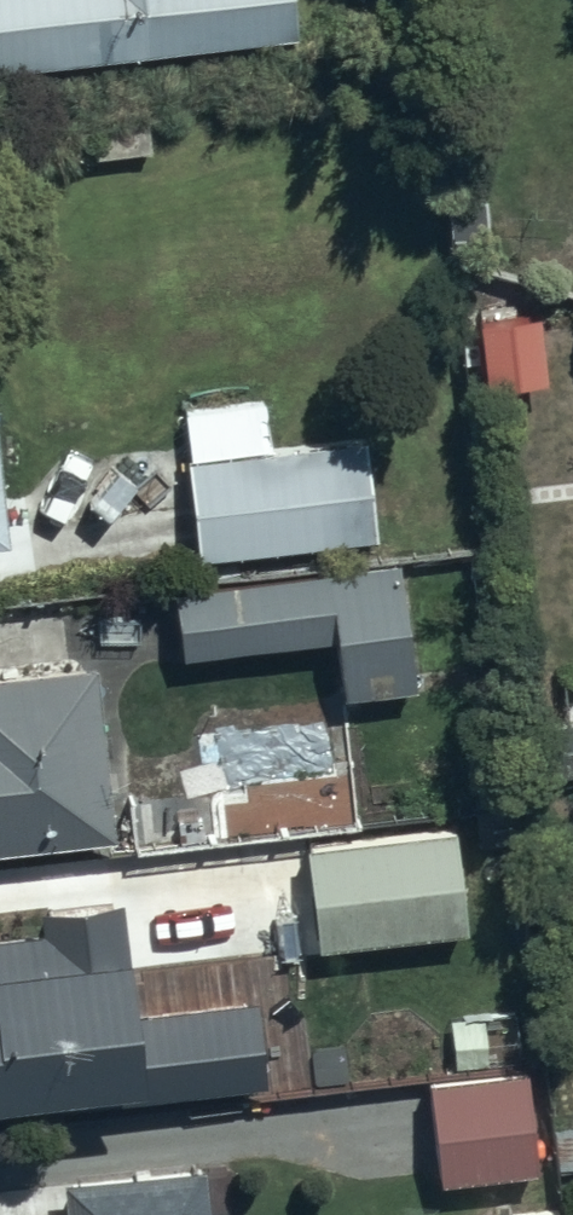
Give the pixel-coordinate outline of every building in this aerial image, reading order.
[(296,38),(292,0),(0,0),(0,72),(296,38)] [(89,117),(94,162),(155,155),(150,110),(89,117)] [(211,581),(325,569),(323,550),(372,545),(360,443),(189,463),(201,567),(210,566),(211,581)] [(0,460),(0,549),(11,548),(0,460)] [(402,567),(172,593),(179,661),(339,643),(345,702),(416,694),(402,567)] [(98,669),(0,679),(0,852),(118,839),(98,669)] [(541,729),(542,780),(572,780),(572,728),(541,729)] [(307,845),(317,951),(468,938),(459,832),(307,845)] [(267,1089),(259,1004),(136,1015),(126,907),(37,916),(39,937),(0,941),(0,1119),(267,1089)] [(537,1176),(526,1074),(431,1083),(441,1186),(537,1176)] [(207,1170),(64,1184),(67,1214),(211,1214),(207,1170)]
